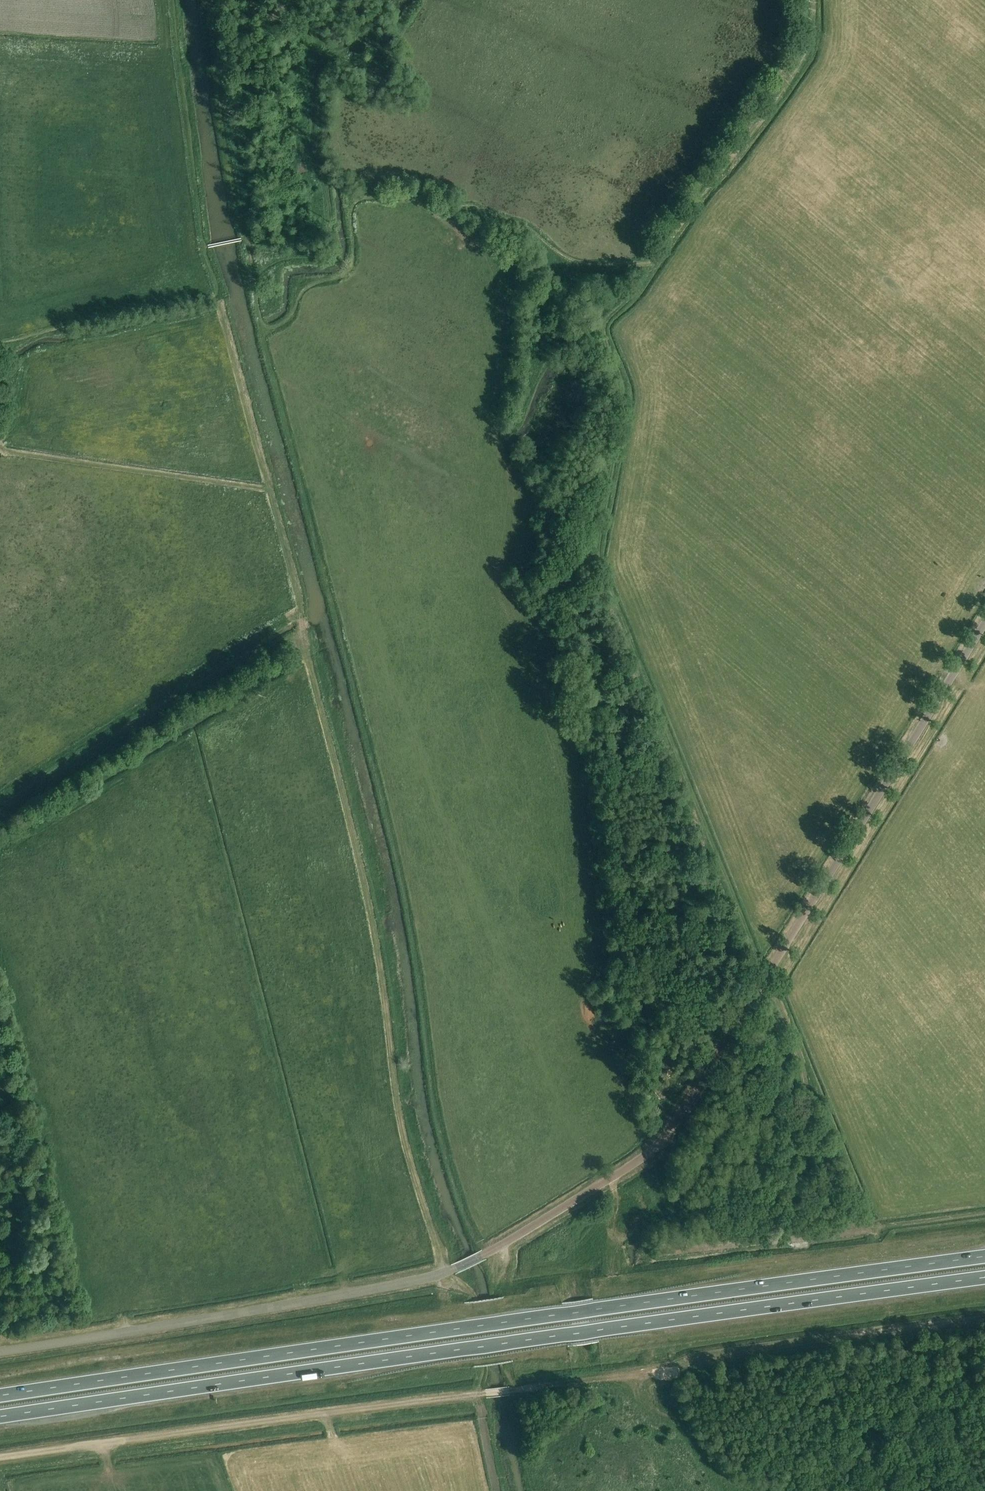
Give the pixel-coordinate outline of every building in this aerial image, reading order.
[(520,1323),(521,1329),(549,1323),(548,1317),(520,1323)]
